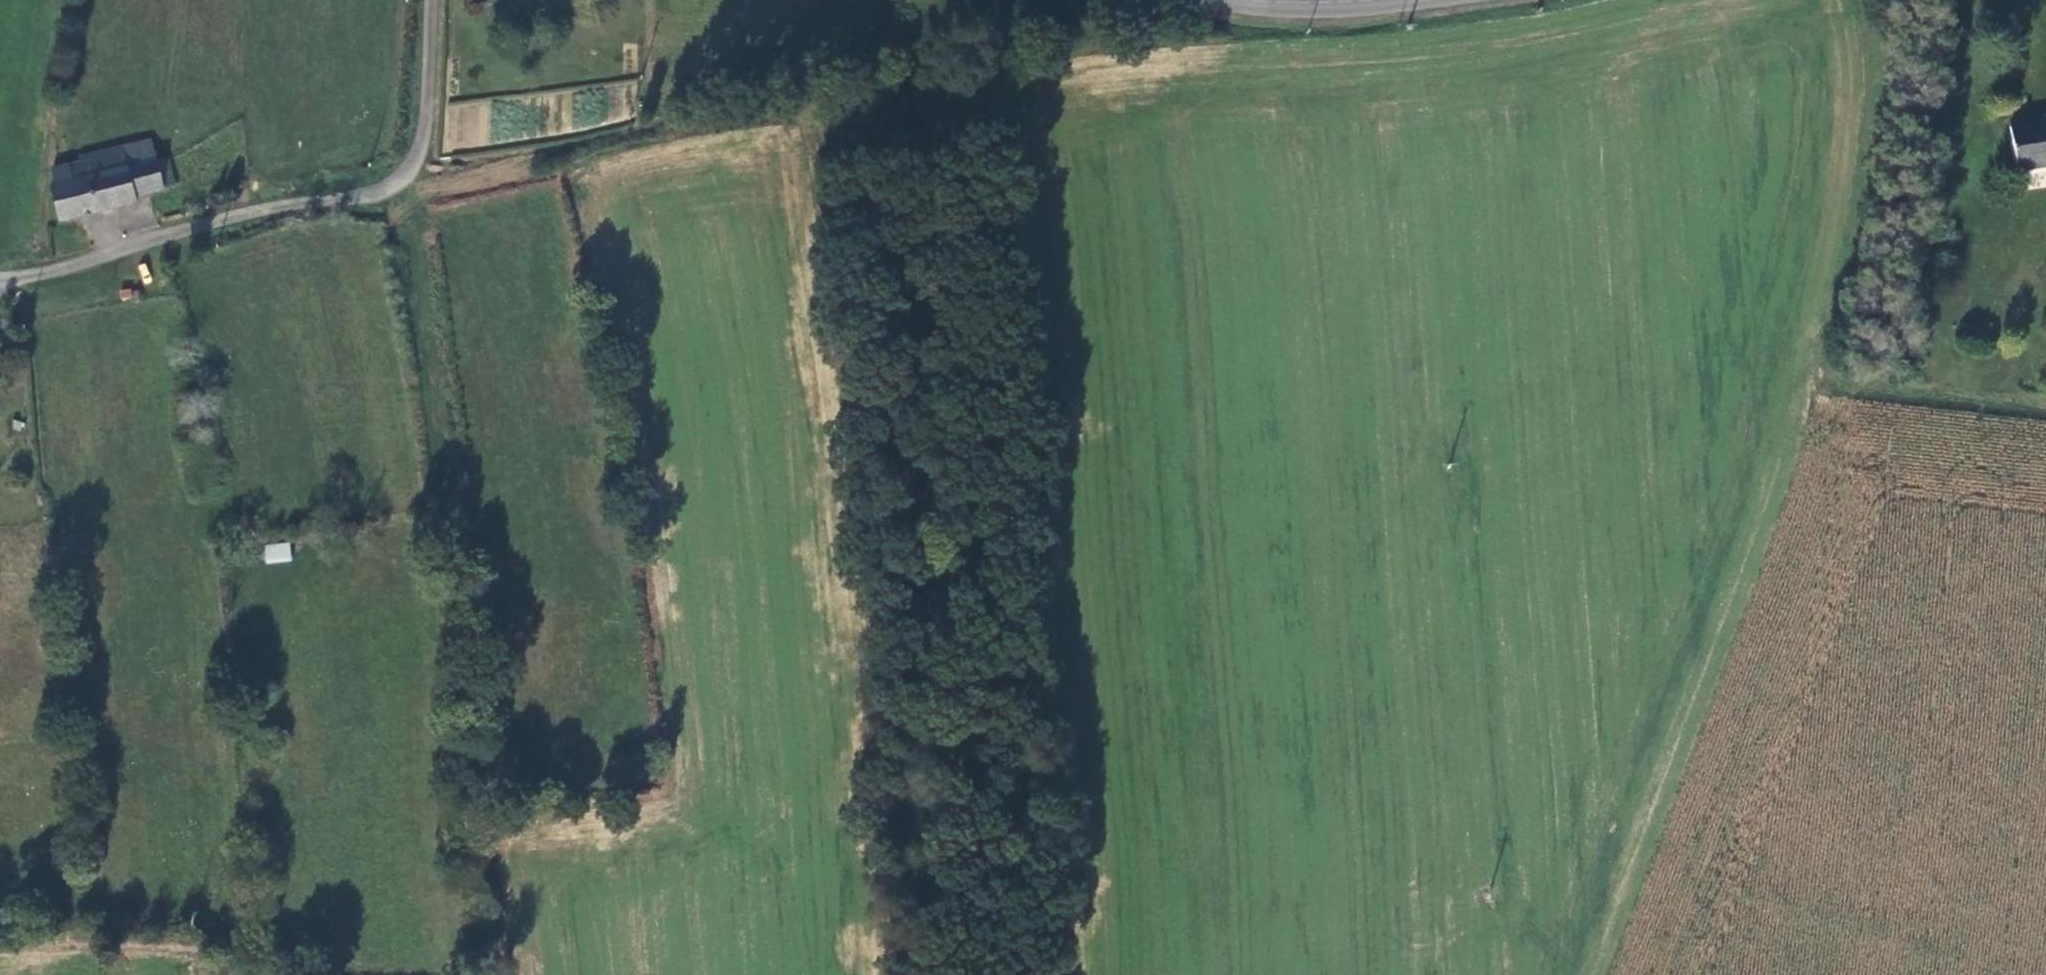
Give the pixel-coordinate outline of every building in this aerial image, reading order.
[(2016,170),(2045,166),(2045,117),(2010,122),(2016,170)] [(160,161),(132,168),(136,188),(161,183),(165,182),(160,161)] [(90,182),(59,188),(61,204),(55,205),(63,241),(144,222),(145,213),(166,207),(163,191),(161,183),(136,188),(132,168),(88,177),(90,182)] [(265,563),(291,561),(289,542),(263,545),(265,563)]
